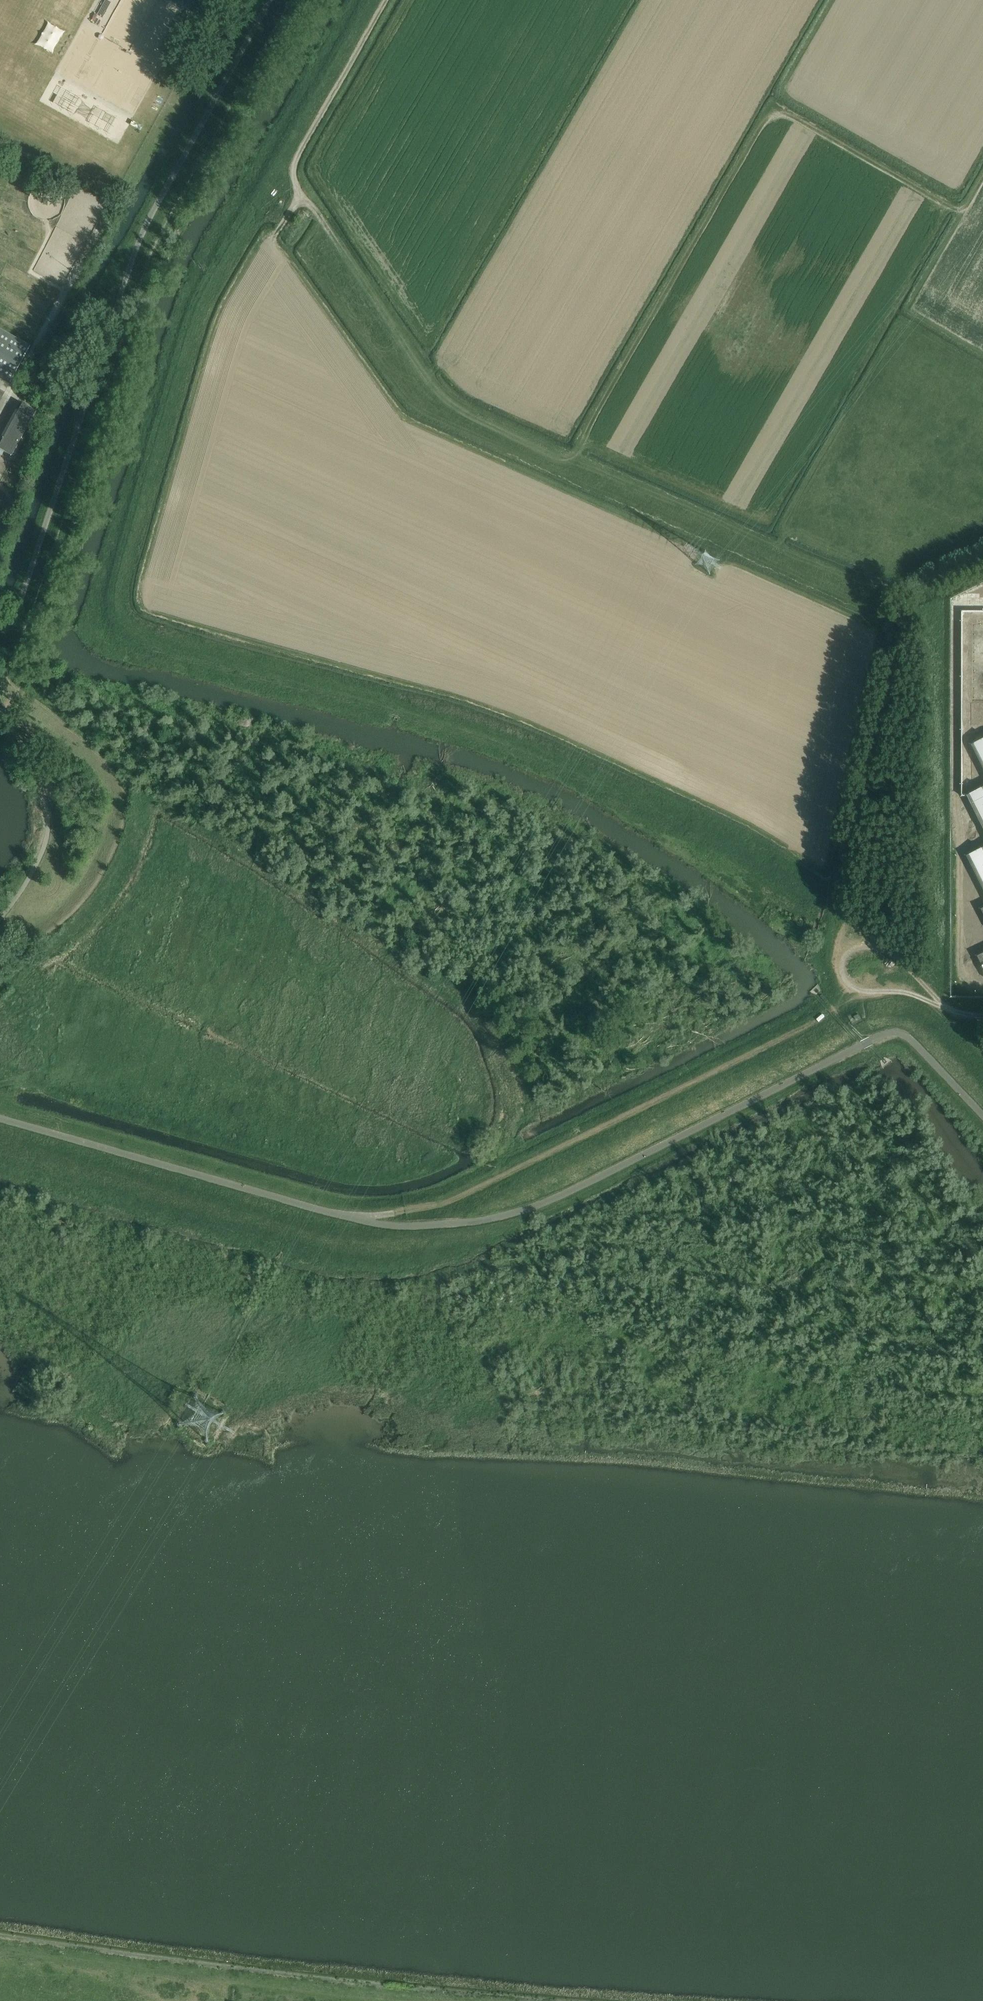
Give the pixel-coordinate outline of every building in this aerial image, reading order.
[(11,385),(30,346),(0,330),(0,379),(11,385)] [(3,438),(0,444),(0,450),(12,456),(36,412),(22,404),(3,438)] [(982,698),(982,626),(975,626),(975,698),(982,698)] [(972,745),(982,768),(982,740),(972,745)] [(967,796),(982,828),(982,788),(967,796)] [(967,856),(982,889),(982,848),(967,856)]
